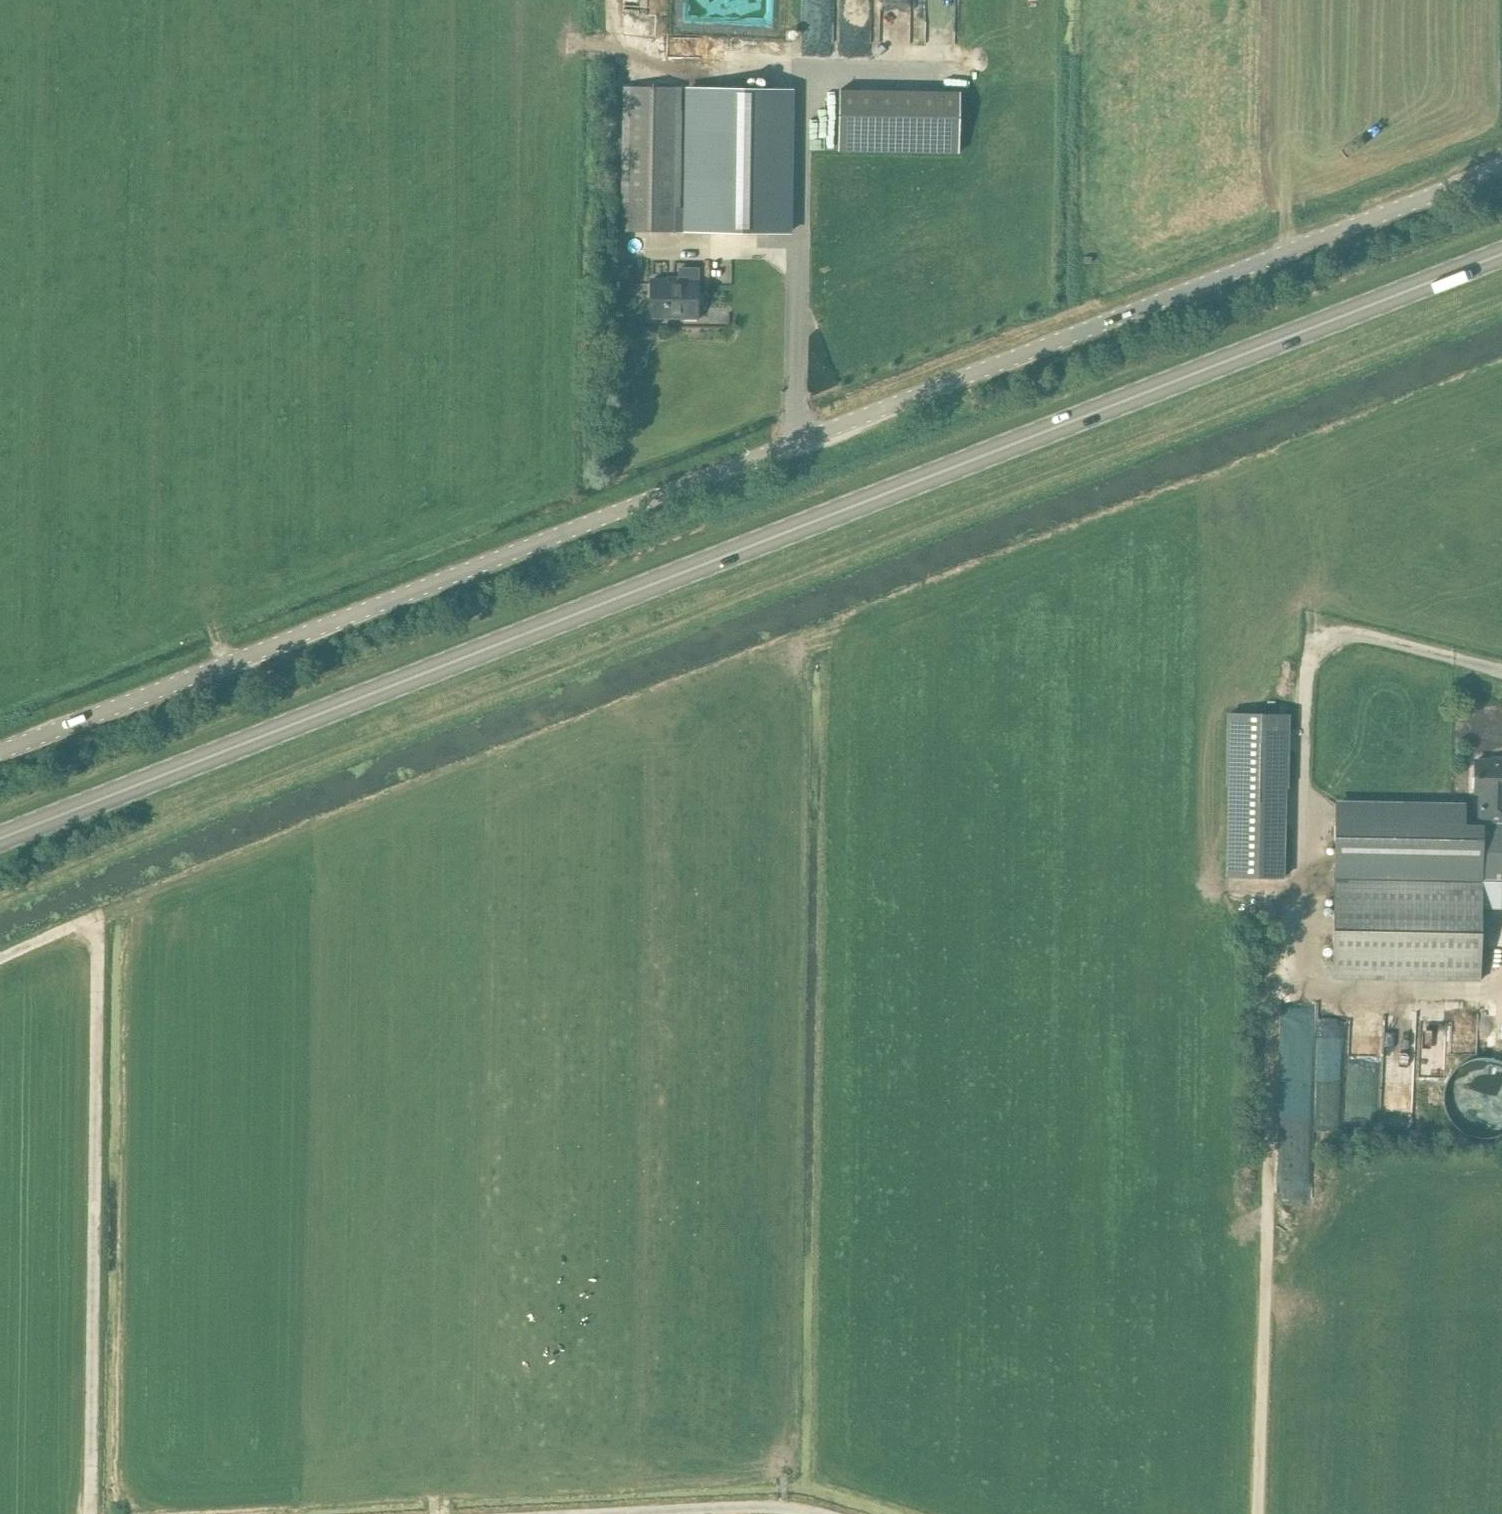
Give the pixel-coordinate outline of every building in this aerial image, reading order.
[(637,9),(639,0),(624,0),(623,6),(637,9)] [(623,87),(621,232),(687,233),(688,208),(683,207),(684,87),(623,87)] [(689,87),(688,208),(687,233),(791,234),(793,89),(689,87)] [(967,153),(967,90),(845,90),(844,152),(967,153)] [(652,282),(651,317),(698,317),(698,270),(684,270),(684,282),(652,282)] [(1227,878),(1270,879),(1284,879),(1286,789),(1288,789),(1290,715),(1228,714),(1226,787),(1229,788),(1227,878)] [(1481,982),(1482,908),(1501,908),(1501,884),(1501,763),(1475,763),(1475,791),(1478,791),(1477,820),(1335,818),(1334,876),(1334,878),(1332,979),(1481,982)] [(1380,1124),(1385,1015),(1346,1013),(1345,1025),(1336,1025),(1336,1033),(1347,1033),(1346,1044),(1347,1044),(1347,1051),(1318,1050),(1315,1121),(1380,1124)] [(1280,1080),(1313,1081),(1315,1025),(1282,1024),(1280,1080)]
